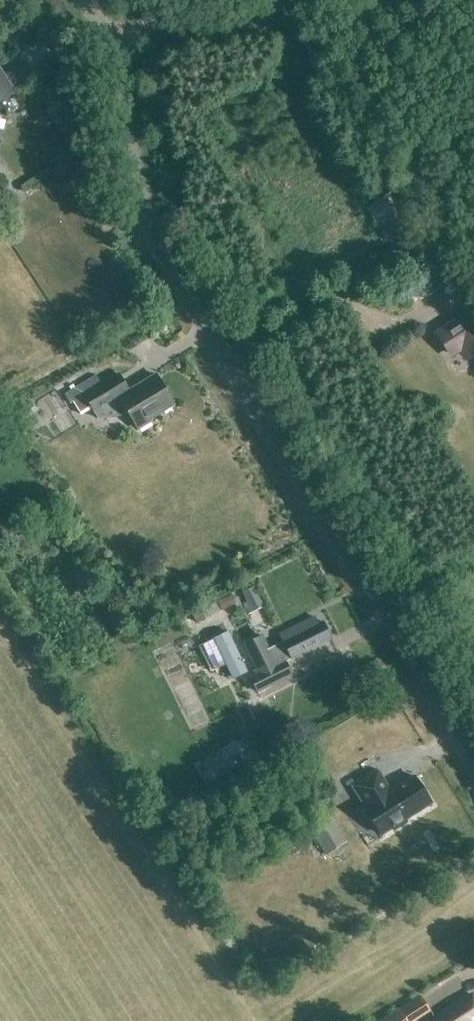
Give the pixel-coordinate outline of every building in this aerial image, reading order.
[(5,111),(12,112),(17,109),(18,103),(12,93),(14,92),(11,87),(13,85),(15,81),(10,74),(6,74),(4,76),(0,70),(0,103),(5,111)] [(366,209),(389,244),(419,224),(396,189),(366,209)] [(436,333),(451,356),(461,349),(467,359),(473,354),(473,320),(469,312),(436,333)] [(136,426),(138,428),(150,421),(148,419),(173,404),(155,374),(128,390),(117,374),(100,384),(95,375),(64,394),(69,403),(73,401),(80,413),(91,407),(99,419),(113,418),(121,416),(127,412),(135,426),(136,426)] [(264,578),(250,582),(257,604),(270,601),(264,578)] [(331,638),(323,621),(316,623),(313,617),(279,633),(283,642),(269,649),(262,635),(243,645),(245,647),(241,649),(247,661),(251,660),(258,674),(250,677),(257,692),(291,675),(285,662),(331,638)] [(198,682),(208,679),(204,666),(182,672),(183,674),(178,675),(190,715),(219,707),(217,698),(204,701),(198,682)] [(429,802),(412,775),(388,790),(375,769),(349,785),(363,806),(362,807),(379,834),(389,827),(391,830),(404,821),(402,819),(429,802)] [(203,791),(193,796),(200,808),(210,802),(203,791)] [(310,831),(325,855),(346,842),(330,818),(310,831)] [(470,993),(432,1018),(434,1020),(473,1020),(473,1000),(470,993)] [(430,1011),(419,994),(378,1020),(414,1020),(430,1011)]
